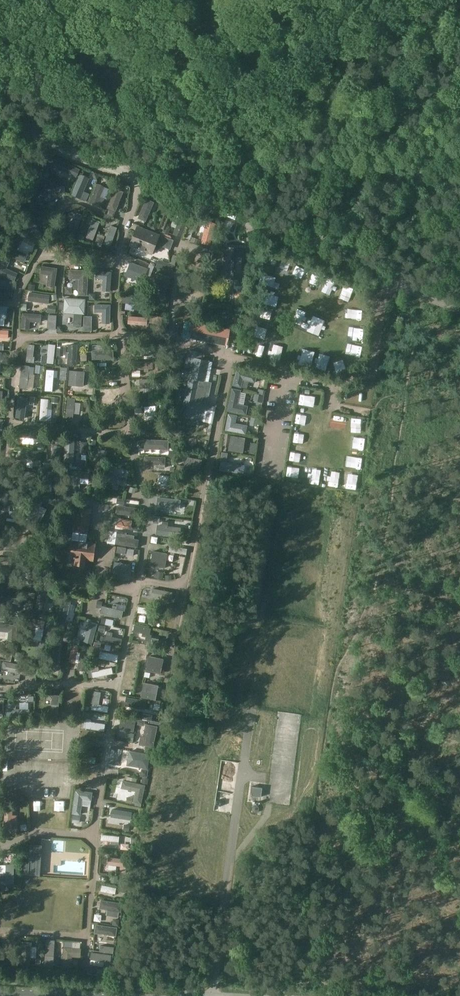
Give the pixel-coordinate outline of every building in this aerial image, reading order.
[(58,158),(54,165),(76,175),(80,168),(58,158)] [(60,182),(61,176),(50,173),(48,179),(60,182)] [(43,176),(35,191),(43,195),(47,188),(57,193),(62,186),(43,176)] [(105,205),(109,195),(103,193),(99,202),(105,205)] [(145,222),(154,202),(146,199),(137,219),(145,222)] [(75,236),(82,215),(75,212),(68,233),(75,236)] [(186,219),(181,217),(173,235),(179,237),(186,219)] [(100,222),(93,219),(86,238),(93,241),(100,222)] [(117,228),(110,225),(104,244),(110,246),(117,228)] [(213,226),(206,225),(202,242),(209,244),(213,226)] [(130,246),(152,254),(154,247),(157,248),(158,245),(170,250),(174,240),(159,234),(159,235),(137,226),(130,246)] [(14,238),(6,251),(24,260),(27,254),(17,249),(20,241),(14,238)] [(243,285),(243,248),(224,247),(224,279),(235,279),(235,285),(243,285)] [(0,262),(0,273),(14,279),(17,272),(6,267),(9,260),(2,257),(0,262)] [(130,261),(125,274),(143,281),(147,268),(130,261)] [(190,262),(184,283),(191,285),(193,276),(196,277),(197,272),(195,271),(197,263),(190,262)] [(57,267),(42,265),(41,273),(48,273),(47,284),(55,285),(57,267)] [(88,270),(70,269),(69,277),(79,278),(78,294),(87,294),(88,270)] [(112,271),(96,270),(95,277),(103,278),(102,289),(110,290),(112,271)] [(165,292),(170,277),(156,272),(151,287),(165,292)] [(9,295),(10,287),(0,286),(0,294),(9,295)] [(182,289),(181,296),(189,298),(189,299),(195,300),(196,291),(182,289)] [(30,291),(28,299),(49,302),(49,294),(30,291)] [(65,297),(64,312),(84,313),(85,298),(65,297)] [(103,311),(102,322),(110,322),(110,304),(95,303),(95,311),(103,311)] [(23,312),(21,327),(29,328),(30,320),(40,321),(41,313),(23,312)] [(240,315),(233,314),(231,326),(238,327),(240,315)] [(129,315),(128,323),(147,324),(148,316),(129,315)] [(193,322),(190,339),(226,346),(230,329),(193,322)] [(8,337),(8,329),(0,329),(0,337),(8,337)] [(48,343),(47,362),(53,362),(55,344),(48,343)] [(69,343),(67,364),(76,364),(77,344),(69,343)] [(92,349),(93,358),(113,358),(113,349),(92,349)] [(173,422),(181,424),(182,418),(212,424),(216,405),(208,403),(212,382),(206,381),(209,361),(187,357),(186,363),(191,364),(190,372),(184,371),(182,378),(188,379),(186,389),(180,388),(179,395),(185,396),(182,409),(176,408),(173,422)] [(22,364),(19,387),(27,388),(29,365),(22,364)] [(237,368),(233,384),(242,385),(243,379),(255,381),(257,373),(237,368)] [(47,369),(45,389),(52,390),(54,370),(47,369)] [(70,370),(68,384),(83,385),(84,371),(70,370)] [(165,377),(140,379),(140,387),(157,386),(158,393),(166,392),(165,377)] [(232,388),(228,410),(246,413),(248,405),(238,403),(241,389),(232,388)] [(19,396),(16,415),(24,416),(26,397),(19,396)] [(68,397),(65,418),(73,419),(75,398),(68,397)] [(41,398),(40,419),(47,420),(48,398),(41,398)] [(122,408),(121,401),(108,402),(108,400),(104,400),(104,402),(103,402),(103,409),(122,408)] [(237,414),(229,413),(225,429),(246,433),(247,424),(235,422),(237,414)] [(17,427),(16,436),(38,437),(39,429),(17,427)] [(231,435),(229,449),(243,452),(245,437),(231,435)] [(75,439),(64,438),(63,462),(74,463),(75,439)] [(145,439),(145,448),(168,448),(168,440),(145,439)] [(53,445),(52,465),(59,466),(61,445),(53,445)] [(22,448),(21,457),(41,459),(42,451),(22,448)] [(98,448),(95,469),(103,470),(107,450),(98,448)] [(157,468),(165,468),(165,457),(146,456),(146,459),(144,460),(144,465),(157,465),(157,468)] [(186,456),(184,470),(200,472),(202,458),(186,456)] [(221,460),(219,469),(244,472),(245,464),(221,460)] [(109,464),(105,479),(124,483),(126,476),(114,473),(116,466),(109,464)] [(15,469),(15,477),(39,479),(39,471),(15,469)] [(53,469),(44,469),(43,490),(51,491),(53,469)] [(70,469),(68,492),(76,493),(78,470),(70,469)] [(146,472),(145,478),(158,479),(158,484),(165,485),(166,473),(146,472)] [(14,482),(6,481),(2,503),(11,505),(14,482)] [(36,498),(25,520),(38,526),(46,510),(40,507),(43,502),(36,498)] [(116,505),(115,513),(136,515),(137,507),(116,505)] [(88,534),(92,508),(77,506),(74,532),(88,534)] [(170,512),(154,510),(152,518),(161,519),(158,535),(167,536),(170,512)] [(141,523),(119,521),(118,529),(141,531),(141,523)] [(138,539),(117,536),(116,543),(137,546),(138,539)] [(71,540),(69,557),(75,558),(74,565),(85,567),(86,560),(93,561),(96,543),(71,540)] [(170,545),(169,551),(186,554),(187,548),(170,545)] [(153,550),(151,565),(165,567),(167,552),(153,550)] [(0,559),(0,566),(7,566),(6,578),(14,578),(15,559),(0,559)] [(131,564),(115,562),(113,576),(129,579),(131,564)] [(33,577),(23,576),(21,591),(27,592),(28,583),(32,584),(33,577)] [(160,589),(143,586),(142,592),(147,593),(147,598),(158,599),(160,589)] [(118,594),(106,592),(104,606),(128,611),(129,605),(117,603),(118,594)] [(0,600),(0,605),(20,606),(21,598),(0,596),(0,600)] [(63,598),(58,617),(66,619),(69,608),(71,609),(73,604),(70,604),(71,600),(63,598)] [(154,608),(139,606),(138,612),(148,613),(147,617),(153,617),(154,608)] [(30,617),(25,637),(33,639),(36,627),(43,629),(45,620),(30,617)] [(89,621),(83,641),(93,642),(97,623),(89,621)] [(0,623),(0,630),(8,631),(8,640),(16,640),(17,625),(0,623)] [(151,628),(135,624),(133,631),(143,633),(142,636),(146,636),(144,643),(150,644),(152,634),(150,634),(151,628)] [(105,641),(121,644),(122,638),(112,636),(113,632),(107,631),(105,641)] [(53,636),(50,656),(58,657),(62,638),(53,636)] [(131,643),(130,648),(146,652),(147,646),(131,643)] [(81,649),(77,668),(87,670),(90,650),(81,649)] [(144,658),(146,652),(130,649),(129,655),(144,658)] [(100,651),(99,658),(117,661),(118,654),(100,651)] [(69,669),(76,670),(79,654),(72,652),(69,669)] [(150,655),(146,670),(161,673),(164,658),(150,655)] [(28,666),(3,661),(1,671),(26,675),(28,666)] [(87,678),(88,684),(112,681),(112,675),(87,678)] [(144,682),(141,697),(156,700),(159,684),(144,682)] [(90,710),(108,712),(109,706),(99,704),(101,692),(94,691),(91,704),(90,710)] [(126,696),(125,706),(145,709),(147,700),(126,696)] [(122,713),(119,728),(134,731),(136,716),(122,713)] [(84,720),(83,728),(104,730),(106,723),(91,721),(91,718),(86,718),(86,721),(84,720)] [(158,726),(146,724),(143,735),(146,735),(144,745),(153,747),(158,726)] [(129,750),(127,765),(148,769),(151,754),(129,750)] [(145,784),(123,780),(121,788),(135,791),(133,802),(141,804),(145,784)] [(262,788),(251,787),(250,795),(261,797),(262,788)] [(91,800),(92,792),(76,790),(72,814),(81,815),(82,799),(91,800)] [(103,815),(102,823),(108,824),(108,827),(114,828),(114,826),(122,827),(123,819),(103,815)] [(28,874),(28,875),(40,876),(42,846),(30,845),(29,863),(23,862),(23,874),(28,874)] [(129,859),(109,857),(108,865),(120,866),(120,872),(128,873),(129,859)] [(101,899),(99,909),(123,912),(124,903),(101,899)] [(95,924),(94,933),(116,936),(117,927),(95,924)] [(55,940),(46,940),(44,967),(54,967),(55,940)] [(31,942),(22,942),(21,965),(30,965),(31,942)] [(64,947),(62,967),(71,967),(72,957),(80,957),(81,948),(64,947)] [(91,966),(102,968),(104,961),(93,959),(91,966)]
